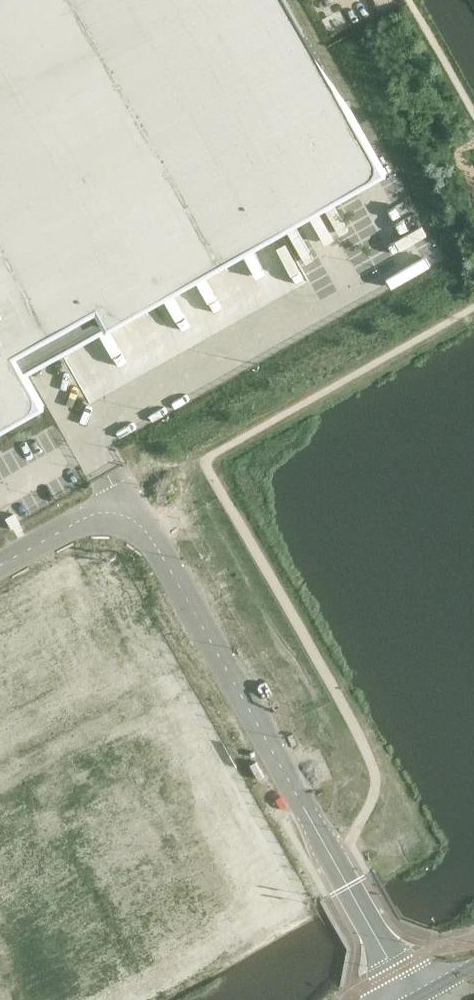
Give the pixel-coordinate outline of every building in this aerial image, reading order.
[(0,422),(26,407),(31,404),(33,398),(34,392),(32,386),(22,368),(52,352),(160,291),(282,222),(330,195),(367,175),(372,171),(374,165),(375,160),(373,154),(370,148),(304,31),(287,0),(0,0),(0,422)]
